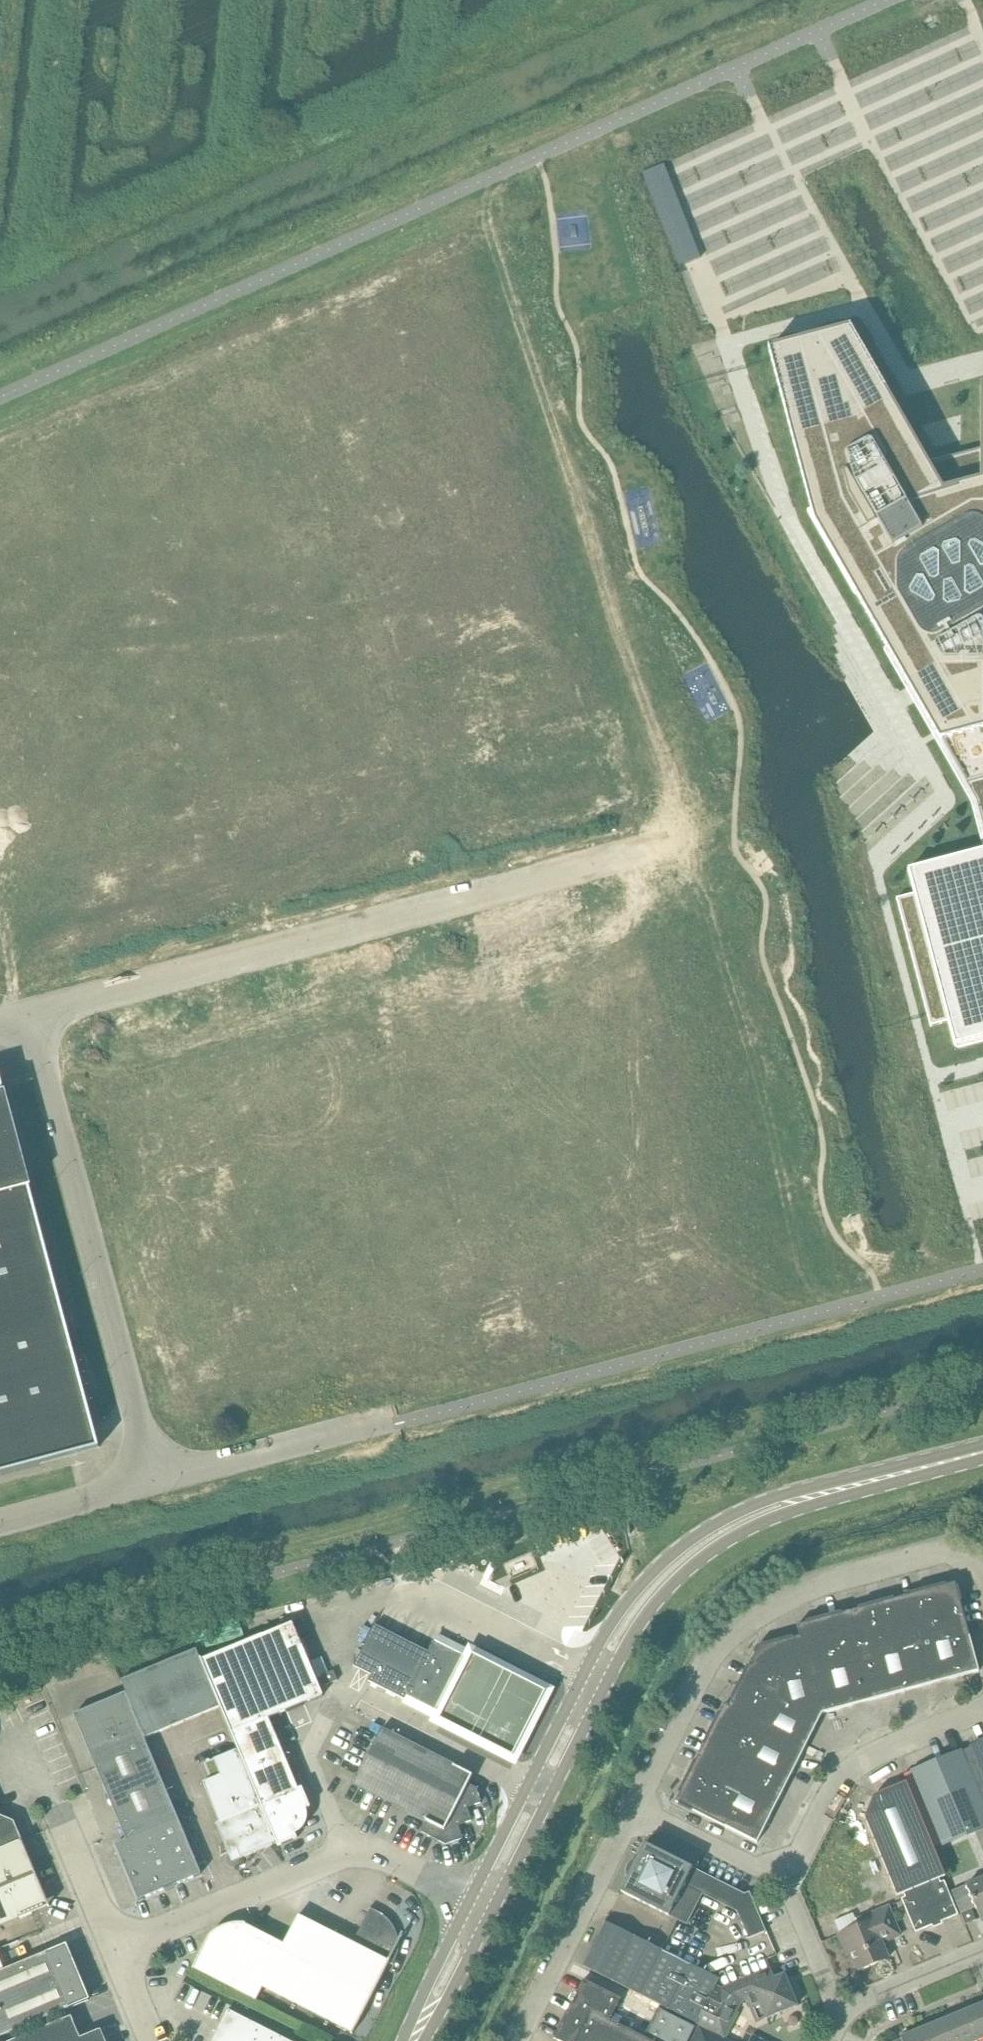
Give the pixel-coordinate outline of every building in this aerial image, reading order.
[(769,349),(812,511),(891,646),(887,648),(888,649),(946,750),(976,802),(982,830),(982,386),(981,386),(981,449),(928,463),(851,327),(821,335),(798,341),(769,349)] [(908,870),(914,894),(897,899),(930,1027),(948,1022),(954,1045),(982,1038),(982,850),(908,870)] [(99,1448),(0,1075),(0,1474),(99,1448)] [(729,1706),(725,1704),(676,1802),(757,1843),(822,1713),(979,1671),(955,1583),(797,1625),(800,1636),(759,1647),(758,1648),(729,1706)] [(201,1658),(200,1658),(220,1707),(237,1747),(277,1843),(278,1846),(298,1838),(296,1833),(299,1832),(301,1830),(304,1827),(305,1824),(307,1821),(307,1818),(308,1815),(307,1811),(306,1808),(310,1807),(302,1787),(298,1789),(269,1718),(323,1695),(293,1621),(202,1659),(201,1658)] [(375,1625),(354,1666),(372,1675),(369,1681),(432,1713),(439,1711),(466,1658),(464,1651),(441,1639),(434,1641),(428,1652),(375,1625)] [(469,1642),(430,1719),(515,1763),(554,1685),(469,1642)] [(200,1658),(197,1649),(159,1665),(182,1723),(220,1707),(200,1658)] [(121,1680),(126,1692),(145,1738),(148,1747),(149,1747),(172,1738),(168,1728),(182,1723),(159,1665),(121,1680)] [(326,1685),(338,1680),(334,1671),(322,1676),(326,1685)] [(126,1840),(115,1844),(139,1900),(201,1874),(148,1747),(145,1738),(126,1692),(74,1714),(126,1840)] [(421,1831),(436,1839),(445,1844),(463,1838),(458,1825),(472,1820),(467,1807),(481,1803),(477,1789),(479,1788),(478,1787),(476,1787),(468,1784),(473,1775),(382,1729),(354,1784),(426,1821),(421,1831)] [(982,1800),(982,1741),(972,1746),(973,1749),(964,1753),(982,1800)] [(237,1747),(202,1761),(209,1779),(203,1781),(220,1823),(217,1824),(233,1861),(277,1843),(237,1747)] [(964,1753),(962,1750),(911,1771),(941,1845),(982,1828),(982,1800),(964,1753)] [(945,1876),(906,1782),(874,1795),(865,1817),(897,1895),(904,1893),(905,1897),(901,1898),(915,1932),(958,1914),(943,1877),(945,1876)] [(22,1841),(14,1821),(0,1815),(0,1851),(22,1841)] [(22,1841),(0,1851),(0,1926),(20,1917),(20,1919),(33,1913),(50,1906),(22,1841)] [(669,1916),(693,1868),(645,1844),(621,1891),(669,1916)] [(966,1885),(982,1922),(982,1921),(982,1878),(966,1885)] [(857,1919),(860,1925),(838,1935),(846,1955),(851,1953),(859,1970),(889,1958),(882,1943),(901,1935),(889,1906),(857,1919)] [(352,1942),(298,1915),(284,1944),(245,1924),(246,1923),(245,1923),(238,1923),(232,1923),(225,1925),(220,1928),(214,1931),(209,1935),(192,1968),(193,1969),(194,1968),(256,2000),(263,1987),(353,2033),(389,1962),(393,1965),(395,1960),(397,1954),(398,1948),(399,1942),(398,1937),(396,1931),(393,1926),(390,1921),(386,1917),(381,1913),(370,1908),(352,1942)] [(961,1913),(965,1924),(976,1920),(972,1909),(961,1913)] [(606,1921),(583,1966),(697,2023),(716,1987),(720,1979),(606,1921)] [(89,2000),(65,1944),(0,1972),(0,2037),(89,2000)] [(797,2005),(788,1984),(784,1974),(775,1978),(771,1969),(721,1989),(716,1987),(697,2023),(716,2033),(729,2007),(747,1999),(757,2022),(797,2005)] [(610,2020),(621,1998),(583,1980),(554,2038),(559,2040),(652,2040),(610,2020)] [(965,2011),(977,2040),(982,2038),(982,2003),(965,2011)] [(228,2010),(212,2040),(290,2040),(228,2010)] [(944,2020),(952,2040),(976,2040),(977,2040),(965,2011),(944,2020)] [(99,2030),(81,2038),(72,2016),(13,2040),(104,2040),(99,2030)] [(944,2020),(923,2028),(928,2040),(952,2040),(944,2020)] [(716,2033),(697,2023),(697,2024),(699,2026),(692,2040),(730,2040),(715,2034),(716,2033)] [(897,2040),(928,2040),(923,2028),(901,2037),(902,2039),(897,2040)]
